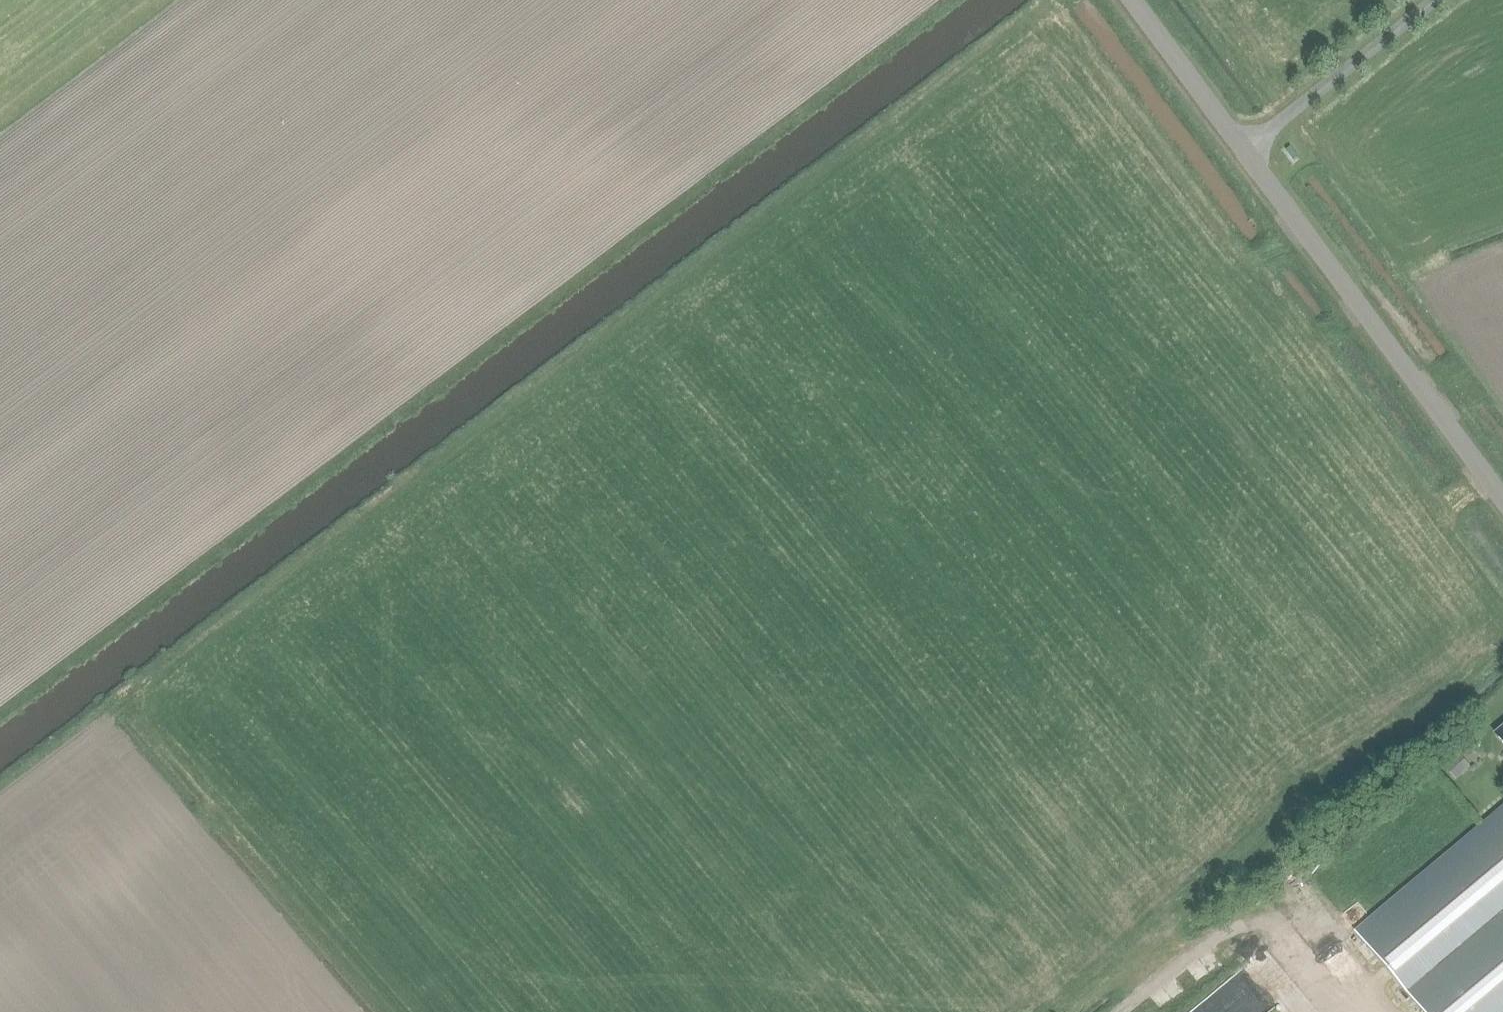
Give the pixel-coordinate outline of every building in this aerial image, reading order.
[(1492,734),(1502,747),(1502,724),(1492,734)] [(1470,768),(1458,754),(1443,767),(1456,781),(1470,768)] [(1355,933),(1422,1011),(1502,1011),(1502,809),(1355,933)]
